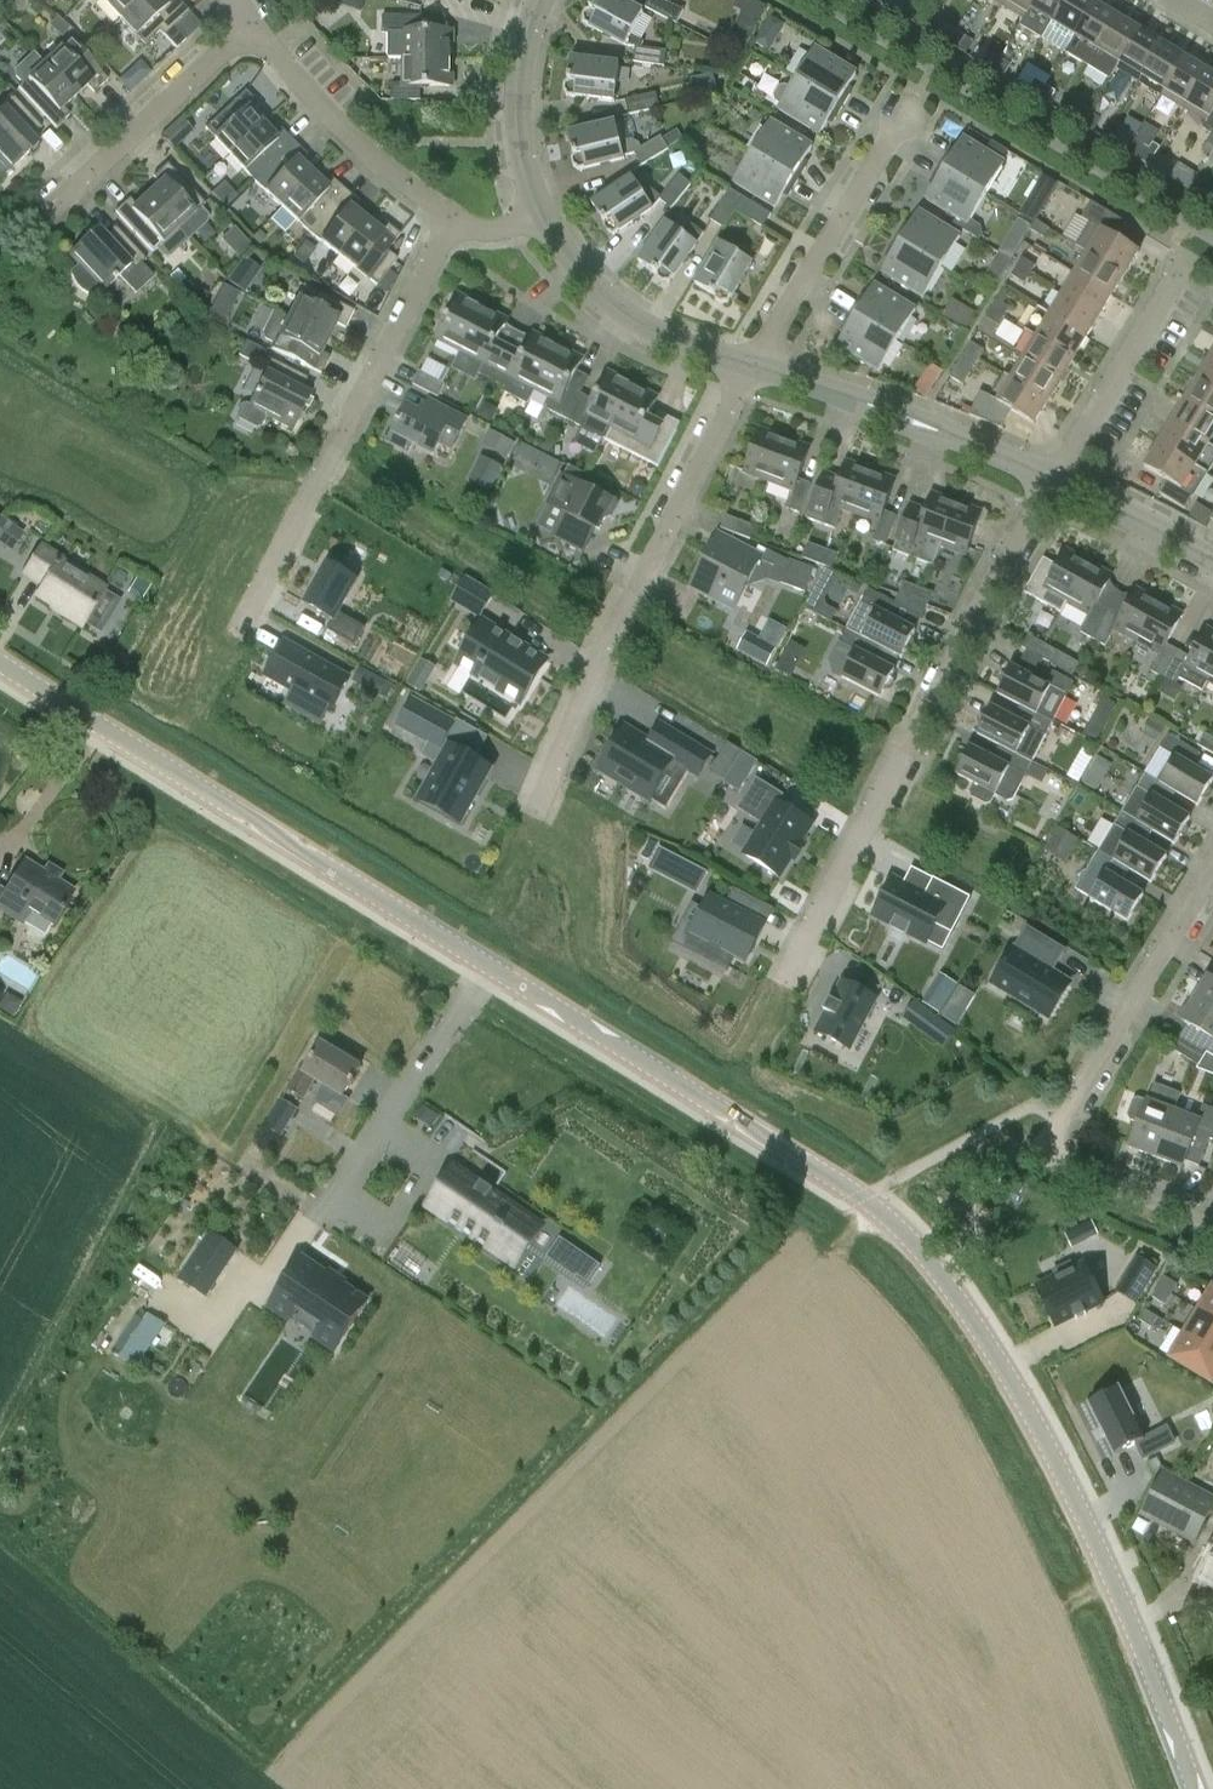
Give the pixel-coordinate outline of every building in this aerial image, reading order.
[(120,19),(141,0),(102,0),(120,19)] [(189,13),(177,0),(164,0),(141,0),(120,19),(144,46),(159,32),(176,49),(185,40),(173,28),(189,13)] [(584,21),(583,23),(625,46),(635,47),(633,62),(664,66),(667,51),(640,48),(643,42),(631,36),(643,13),(619,0),(595,0),(590,10),(586,11),(583,17),(584,21)] [(667,0),(634,0),(677,24),(685,11),(666,1),(667,0)] [(731,25),(753,33),(765,3),(757,0),(740,0),(731,25)] [(892,9),(903,16),(910,3),(905,0),(898,0),(892,9)] [(1036,0),(1004,0),(1001,5),(1024,19),(1036,0)] [(1066,0),(1036,0),(1024,19),(1020,25),(1043,38),(1066,0)] [(1043,38),(1065,52),(1072,41),(1095,4),(1088,0),(1066,0),(1043,38)] [(913,22),(920,10),(910,3),(903,16),(913,22)] [(1072,41),(1065,52),(1088,66),(1117,18),(1095,4),(1072,41)] [(420,15),(383,15),(383,33),(402,34),(402,58),(453,59),(453,31),(420,31),(420,15)] [(769,51),(785,25),(771,16),(755,43),(769,51)] [(1109,79),(1116,68),(1116,69),(1139,31),(1117,18),(1088,66),(1109,79)] [(49,29),(62,39),(70,30),(57,19),(49,29)] [(945,24),(937,36),(947,43),(955,30),(945,24)] [(958,49),(965,36),(955,30),(947,43),(958,49)] [(1139,82),(1162,45),(1139,31),(1116,69),(1139,82)] [(966,54),(973,41),(965,36),(958,49),(966,54)] [(69,39),(44,63),(43,64),(74,97),(86,86),(93,93),(107,80),(69,39)] [(1161,96),(1184,59),(1162,45),(1139,82),(1161,96)] [(796,79),(842,108),(850,95),(845,92),(856,74),(814,49),(796,79)] [(1000,58),(1011,64),(1013,61),(1009,59),(1012,53),(1006,49),(1002,55),(1000,58)] [(990,51),(983,64),(993,70),(1000,58),(990,51)] [(17,88),(55,128),(69,115),(63,108),(74,97),(43,64),(44,63),(34,52),(15,70),(15,76),(22,84),(17,88)] [(420,101),(420,86),(453,87),(453,59),(402,58),(402,85),(391,84),(391,100),(420,101)] [(1003,76),(1011,64),(1000,58),(993,70),(1003,76)] [(564,91),(566,94),(566,97),(614,103),(619,66),(571,59),(568,82),(565,84),(564,91)] [(1184,109),(1206,73),(1184,59),(1161,96),(1184,109)] [(130,92),(151,72),(141,61),(119,80),(130,92)] [(1212,137),(1212,77),(1206,73),(1184,109),(1206,123),(1202,130),(1212,137)] [(716,76),(702,79),(706,95),(720,92),(716,76)] [(1050,77),(1045,85),(1038,97),(1048,104),(1060,84),(1050,77)] [(1035,78),(1027,90),(1038,97),(1045,85),(1035,78)] [(774,95),(776,101),(781,104),(777,110),(819,135),(830,117),(834,120),(842,108),(796,79),(791,88),(786,85),(779,86),(774,95)] [(1150,108),(1157,95),(1131,82),(1124,95),(1150,108)] [(229,155),(262,124),(251,112),(258,105),(245,91),(204,129),(229,155)] [(37,145),(31,138),(42,127),(11,94),(0,104),(0,105),(3,108),(0,111),(0,162),(9,171),(37,145)] [(656,94),(626,100),(629,115),(659,109),(656,94)] [(1080,106),(1072,118),(1082,124),(1090,112),(1080,106)] [(1093,131),(1100,118),(1090,112),(1082,124),(1093,131)] [(751,153),(798,181),(806,168),(801,165),(811,147),(770,122),(751,153)] [(573,167),(576,169),(577,171),(624,160),(623,156),(635,154),(642,165),(669,149),(663,139),(661,136),(641,148),(640,143),(632,140),(620,143),(615,123),(568,134),(573,157),(571,160),(573,167)] [(254,182),(293,142),(280,129),(273,136),(262,124),(229,155),(254,182)] [(677,131),(663,139),(669,149),(683,140),(677,131)] [(1124,133),(1116,145),(1127,152),(1135,139),(1124,133)] [(1002,162),(1008,152),(991,142),(985,152),(963,139),(952,156),(947,153),(939,166),(986,194),(1004,164),(1002,162)] [(1149,165),(1160,147),(1153,142),(1149,148),(1135,139),(1127,152),(1149,165)] [(280,207),(312,174),(300,163),(307,156),(293,142),(254,182),(280,207)] [(798,181),(751,153),(733,183),(774,208),(785,191),(790,194),(798,181)] [(1185,188),(1194,172),(1179,162),(1169,178),(1185,188)] [(159,184),(147,195),(178,228),(204,204),(167,164),(152,177),(159,184)] [(986,194),(939,166),(931,179),(936,182),(926,200),(967,225),(986,194)] [(308,233),(344,190),(330,178),(323,185),(312,174),(280,207),(308,233)] [(679,174),(659,199),(671,209),(691,184),(679,174)] [(612,236),(653,209),(632,178),(592,205),(604,224),(604,227),(607,233),(611,234),(612,236)] [(734,211),(742,198),(729,189),(713,216),(726,225),(734,211)] [(337,255),(364,219),(353,210),(359,202),(344,190),(308,233),(337,255)] [(129,199),(114,212),(152,253),(156,249),(164,257),(170,257),(189,240),(178,228),(147,195),(135,206),(129,199)] [(742,198),(734,211),(761,227),(769,214),(742,198)] [(1028,203),(1026,205),(1021,214),(1035,222),(1036,220),(1044,207),(1030,199),(1028,203)] [(1075,246),(1088,253),(1124,275),(1139,252),(1117,239),(1126,223),(1091,202),(1081,218),(1089,223),(1075,246)] [(895,240),(941,268),(960,237),(918,212),(907,230),(902,227),(895,240)] [(376,286),(397,259),(386,251),(399,234),(384,222),(378,230),(364,219),(337,255),(376,286)] [(1050,228),(1036,220),(1030,230),(1044,238),(1050,228)] [(663,283),(667,283),(669,284),(705,234),(691,224),(684,235),(666,223),(638,262),(657,276),(657,279),(663,283)] [(97,229),(68,255),(78,265),(70,273),(76,286),(81,290),(94,298),(101,291),(102,292),(119,276),(136,294),(154,277),(142,264),(146,260),(115,226),(104,237),(97,229)] [(221,237),(236,255),(249,244),(233,226),(221,237)] [(259,230),(253,237),(260,244),(267,237),(259,230)] [(941,268),(895,240),(887,253),(892,256),(881,273),(923,298),(941,268)] [(1019,248),(1006,240),(999,251),(1012,259),(1019,248)] [(727,305),(752,263),(720,244),(695,285),(715,297),(716,301),(721,304),(725,303),(727,305)] [(999,253),(991,265),(1005,273),(1008,268),(1012,261),(1001,254),(999,253)] [(1075,274),(1112,296),(1124,275),(1088,253),(1075,274)] [(1035,265),(1022,257),(1016,267),(1029,275),(1035,265)] [(244,293),(261,270),(245,258),(228,281),(244,293)] [(1011,275),(1024,283),(1029,275),(1016,267),(1011,275)] [(1062,295),(1099,317),(1112,296),(1075,274),(1062,295)] [(304,286),(288,317),(287,317),(328,338),(335,324),(344,328),(353,311),(304,286)] [(850,313),(897,341),(915,311),(874,286),(863,303),(858,300),(850,313)] [(459,352),(483,307),(458,294),(435,340),(459,352)] [(1050,316),(1086,338),(1099,317),(1062,295),(1050,316)] [(199,296),(193,302),(200,310),(207,304),(199,296)] [(1010,307),(996,299),(990,309),(1004,317),(1010,307)] [(212,303),(206,317),(219,323),(225,309),(212,303)] [(505,355),(492,349),(507,320),(483,307),(459,352),(483,364),(478,374),(480,375),(492,381),(505,355)] [(1024,330),(1036,338),(1037,337),(1073,360),(1086,338),(1050,316),(1038,308),(1024,330)] [(985,318),(999,325),(1004,317),(990,309),(985,318)] [(263,333),(265,339),(274,343),(271,349),(320,374),(329,357),(321,352),(328,338),(287,317),(288,317),(275,310),(263,333)] [(897,341),(850,313),(842,326),(847,329),(837,347),(878,372),(897,341)] [(533,333),(518,362),(505,355),(492,381),(506,389),(505,390),(529,402),(534,391),(558,346),(533,333)] [(1024,359),(1060,381),(1073,360),(1037,337),(1036,338),(1024,359)] [(239,355),(255,364),(262,349),(246,341),(239,355)] [(965,352),(978,360),(984,350),(971,342),(965,352)] [(147,343),(146,360),(161,361),(162,344),(147,343)] [(548,398),(545,404),(547,410),(567,420),(580,394),(567,387),(582,359),(558,346),(534,391),(548,398)] [(962,386),(978,360),(965,352),(949,378),(962,386)] [(291,430),(309,396),(301,392),(308,378),(267,357),(260,371),(265,373),(248,405),(246,403),(241,405),(236,414),(238,419),(256,428),(261,426),(266,417),(291,430)] [(1011,380),(1048,402),(1060,381),(1024,359),(1012,379),(1011,380)] [(1197,381),(1212,391),(1212,362),(1210,360),(1197,381)] [(438,398),(444,385),(418,371),(412,384),(438,398)] [(608,372),(593,401),(580,394),(567,420),(581,427),(586,418),(609,430),(632,385),(608,372)] [(1001,429),(1009,410),(1033,425),(1048,402),(1011,380),(1012,379),(1004,374),(989,399),(979,393),(969,416),(1001,429)] [(476,381),(479,390),(486,393),(492,381),(480,375),(476,381)] [(1184,402),(1212,420),(1212,391),(1197,381),(1184,402)] [(658,413),(653,422),(646,418),(657,397),(632,385),(609,430),(611,431),(606,441),(657,468),(679,424),(658,413)] [(438,442),(451,449),(466,421),(428,401),(421,414),(406,406),(387,441),(407,451),(411,444),(432,454),(438,442)] [(1171,423),(1212,449),(1212,420),(1184,402),(1171,423)] [(1158,444),(1208,475),(1212,466),(1212,449),(1171,423),(1158,444)] [(481,446),(507,460),(516,444),(489,430),(481,446)] [(769,482),(784,439),(759,430),(744,472),(769,482)] [(799,514),(810,485),(798,480),(809,449),(784,439),(769,482),(793,491),(786,509),(799,514)] [(550,442),(540,445),(538,449),(549,455),(554,444),(550,442)] [(538,473),(547,457),(522,444),(513,461),(538,473)] [(1158,494),(1184,510),(1193,497),(1194,497),(1208,475),(1158,444),(1144,468),(1166,481),(1158,494)] [(476,482),(490,489),(501,466),(487,459),(476,482)] [(835,529),(843,509),(854,514),(870,472),(845,462),(840,477),(825,472),(809,513),(810,514),(808,519),(835,529)] [(569,466),(563,478),(561,477),(547,504),(567,514),(555,538),(583,552),(595,528),(598,530),(605,518),(608,519),(613,517),(619,504),(618,500),(599,489),(602,483),(569,466)] [(885,546),(896,517),(884,512),(895,481),(870,472),(854,514),(879,523),(872,541),(885,546)] [(646,490),(641,483),(633,483),(629,491),(634,498),(642,497),(646,490)] [(934,564),(941,546),(940,546),(956,504),(931,494),(919,525),(907,521),(896,550),(934,564)] [(981,513),(956,504),(940,546),(941,546),(965,555),(981,513)] [(1196,504),(1189,516),(1205,526),(1209,519),(1212,514),(1196,504)] [(750,540),(755,527),(725,516),(720,529),(750,540)] [(12,553),(24,533),(5,520),(0,527),(0,545),(12,553)] [(82,625),(104,588),(60,561),(61,558),(41,546),(25,572),(45,584),(38,595),(54,605),(52,607),(82,625)] [(733,610),(744,589),(771,580),(777,567),(775,565),(779,557),(767,550),(763,558),(746,549),(739,562),(711,547),(690,588),(733,610)] [(827,551),(821,567),(830,570),(836,555),(827,551)] [(1067,603),(1088,564),(1065,551),(1053,572),(1040,564),(1024,593),(1061,614),(1067,603)] [(781,584),(806,593),(814,569),(790,560),(781,584)] [(1092,640),(1107,612),(1096,606),(1112,577),(1088,564),(1067,603),(1089,616),(1080,633),(1092,640)] [(321,566),(302,603),(332,618),(324,633),(352,648),(362,629),(334,614),(351,582),(321,566)] [(442,569),(438,576),(448,582),(452,575),(442,569)] [(494,595),(467,579),(453,601),(480,618),(494,595)] [(928,607),(933,594),(903,583),(898,596),(928,607)] [(123,599),(136,608),(146,592),(133,584),(123,599)] [(915,631),(887,617),(894,604),(867,589),(846,630),(874,644),(901,658),(915,631)] [(1135,590),(1119,619),(1107,612),(1092,640),(1104,647),(1114,630),(1137,642),(1159,603),(1135,590)] [(818,599),(810,595),(804,607),(816,613),(820,606),(818,599)] [(1163,679),(1178,651),(1166,645),(1182,616),(1159,603),(1137,642),(1160,655),(1150,672),(1163,679)] [(526,693),(546,661),(485,623),(465,655),(489,670),(486,675),(500,684),(503,679),(526,693)] [(1190,658),(1178,651),(1163,679),(1175,686),(1184,669),(1207,681),(1212,671),(1212,633),(1206,629),(1190,658)] [(833,674),(841,678),(880,698),(894,671),(867,657),(874,644),(846,630),(829,662),(833,674)] [(1048,664),(1055,651),(1028,636),(1021,648),(1048,664)] [(755,652),(768,659),(775,645),(761,639),(755,652)] [(346,673),(282,640),(265,672),(293,687),(285,702),(301,711),(309,695),(329,706),(346,673)] [(370,664),(380,646),(370,640),(360,658),(370,664)] [(793,676),(802,646),(787,642),(778,671),(793,676)] [(1079,664),(1055,651),(1048,664),(1072,677),(1079,664)] [(362,667),(354,681),(386,698),(393,685),(362,667)] [(1089,677),(1086,667),(1077,671),(1080,681),(1089,677)] [(1011,668),(997,695),(1024,709),(1036,715),(1050,689),(1065,697),(1073,683),(1045,668),(1038,682),(1011,668)] [(428,679),(415,672),(407,685),(420,693),(428,679)] [(1097,709),(1110,716),(1116,703),(1104,696),(1097,709)] [(421,801),(460,823),(490,769),(444,744),(455,724),(412,700),(398,726),(430,743),(423,756),(441,766),(421,801)] [(654,721),(629,706),(607,749),(659,775),(673,747),(681,751),(687,739),(705,748),(715,730),(663,704),(654,721)] [(976,735),(1004,749),(1031,763),(1052,723),(1036,715),(1024,709),(1018,722),(990,708),(976,735)] [(368,713),(363,721),(374,727),(378,719),(368,713)] [(1150,720),(1143,732),(1157,741),(1165,729),(1150,720)] [(1204,734),(1197,746),(1212,755),(1212,739),(1204,734)] [(1160,782),(1146,774),(1145,775),(1171,790),(1197,806),(1212,781),(1186,764),(1194,751),(1168,735),(1160,749),(1175,758),(1160,782)] [(355,744),(362,748),(367,740),(360,737),(355,744)] [(974,784),(970,792),(972,798),(986,805),(992,803),(995,795),(1008,801),(1014,800),(1026,775),(1041,783),(1047,772),(1031,764),(1031,763),(1004,749),(997,762),(969,748),(956,775),(974,784)] [(743,754),(724,782),(739,792),(757,763),(743,754)] [(1097,757),(1090,770),(1103,778),(1111,765),(1097,757)] [(1189,819),(1163,803),(1171,790),(1145,775),(1122,814),(1147,829),(1174,845),(1189,819)] [(802,843),(813,825),(777,803),(782,796),(757,780),(745,799),(769,814),(744,854),(781,877),(792,859),(795,861),(805,845),(802,843)] [(1166,858),(1139,842),(1147,829),(1122,814),(1099,852),(1124,867),(1150,883),(1166,858)] [(1044,850),(1066,863),(1079,841),(1058,828),(1044,850)] [(1075,890),(1089,899),(1127,922),(1142,896),(1116,880),(1124,867),(1099,852),(1087,872),(1084,872),(1079,880),(1079,883),(1075,890)] [(52,924),(53,925),(74,891),(24,861),(7,890),(0,886),(0,910),(44,937),(52,924)] [(680,882),(695,891),(705,872),(690,864),(680,882)] [(925,896),(893,879),(875,916),(894,926),(892,930),(907,938),(909,934),(928,944),(937,926),(953,935),(972,899),(934,879),(925,896)] [(754,920),(711,898),(686,944),(730,967),(735,956),(746,961),(761,932),(751,927),(754,920)] [(1092,939),(1095,932),(1085,926),(1081,933),(1092,939)] [(1014,950),(993,983),(1049,1017),(1069,984),(1045,969),(1055,952),(1024,934),(1014,950)] [(941,975),(923,1003),(938,1013),(956,984),(941,975)] [(1207,977),(1194,999),(1212,1011),(1212,980),(1207,977)] [(875,999),(844,983),(834,1003),(830,1001),(824,1011),(828,1013),(818,1032),(849,1048),(875,999)] [(959,987),(940,1016),(956,1026),(974,997),(959,987)] [(14,998),(3,1001),(0,1007),(0,1010),(14,1018),(22,1003),(14,998)] [(1212,1056),(1212,1011),(1194,999),(1181,1021),(1187,1025),(1179,1037),(1206,1053),(1207,1052),(1212,1056)] [(916,1001),(903,1018),(943,1047),(955,1030),(916,1001)] [(1171,1050),(1198,1067),(1206,1053),(1179,1037),(1171,1050)] [(288,1089),(305,1100),(316,1080),(343,1096),(360,1067),(321,1043),(304,1073),(300,1070),(288,1089)] [(1155,1159),(1173,1112),(1180,1094),(1154,1083),(1146,1102),(1138,1099),(1133,1101),(1128,1115),(1130,1120),(1138,1124),(1129,1148),(1155,1159)] [(417,1117),(433,1127),(441,1116),(425,1106),(417,1117)] [(1173,1112),(1155,1159),(1182,1169),(1185,1162),(1198,1167),(1209,1138),(1196,1133),(1200,1122),(1173,1112)] [(288,1122),(273,1113),(265,1126),(280,1135),(288,1122)] [(1027,1186),(999,1173),(991,1191),(1019,1204),(1027,1186)] [(439,1192),(418,1224),(503,1281),(524,1248),(439,1192)] [(238,1253),(211,1236),(184,1281),(211,1298),(238,1253)] [(1138,1258),(1117,1292),(1135,1303),(1156,1269),(1138,1258)] [(367,1302),(302,1259),(270,1307),(291,1321),(301,1306),(324,1321),(314,1336),(335,1350),(367,1302)] [(550,1274),(567,1286),(575,1273),(558,1261),(550,1274)] [(1057,1278),(1037,1288),(1055,1325),(1074,1316),(1076,1320),(1087,1315),(1085,1311),(1103,1302),(1085,1265),(1074,1270),(1071,1263),(1054,1272),(1057,1278)] [(1164,1277),(1158,1287),(1171,1295),(1178,1285),(1164,1277)] [(1158,1287),(1152,1297),(1152,1298),(1165,1306),(1171,1295),(1158,1287)] [(1200,1312),(1212,1320),(1212,1291),(1200,1312)] [(1158,1317),(1145,1309),(1138,1320),(1152,1328),(1158,1317)] [(1186,1335),(1212,1351),(1212,1320),(1200,1312),(1186,1335)] [(136,1368),(164,1326),(147,1314),(119,1357),(136,1368)] [(1172,1358),(1212,1383),(1212,1351),(1186,1335),(1172,1358)] [(1118,1389),(1090,1403),(1115,1455),(1136,1445),(1143,1459),(1174,1444),(1167,1429),(1144,1440),(1118,1389)] [(1195,1545),(1212,1510),(1212,1496),(1163,1469),(1139,1515),(1195,1545)] [(1203,1576),(1212,1581),(1212,1558),(1203,1576)]
